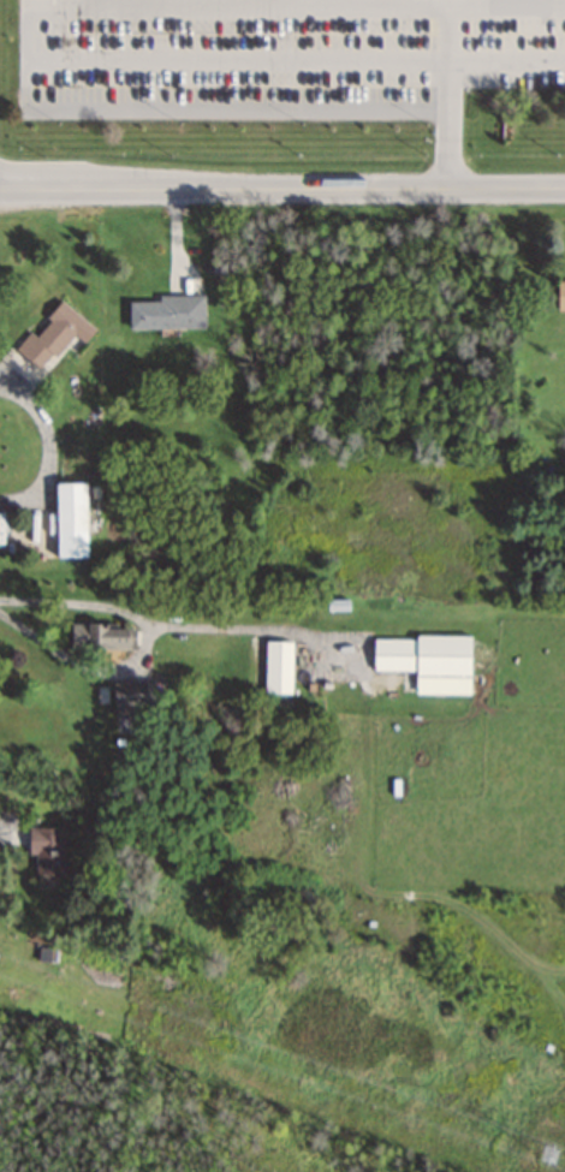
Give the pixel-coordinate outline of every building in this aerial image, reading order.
[(564,311),(564,281),(556,281),(556,311),(564,311)] [(157,296),(157,301),(128,301),(128,329),(204,329),(204,296),(157,296)] [(82,344),(94,331),(62,300),(16,349),(40,371),(73,335),(82,344)] [(85,532),(85,484),(55,484),(55,532),(85,532)] [(134,626),(69,625),(69,649),(133,650),(134,626)] [(372,638),(372,675),(468,675),(468,638),(372,638)] [(290,694),(290,642),(263,642),(263,694),(290,694)] [(144,683),(110,683),(110,707),(144,707),(144,683)] [(28,856),(33,856),(33,876),(64,876),(64,828),(28,828),(28,856)]
